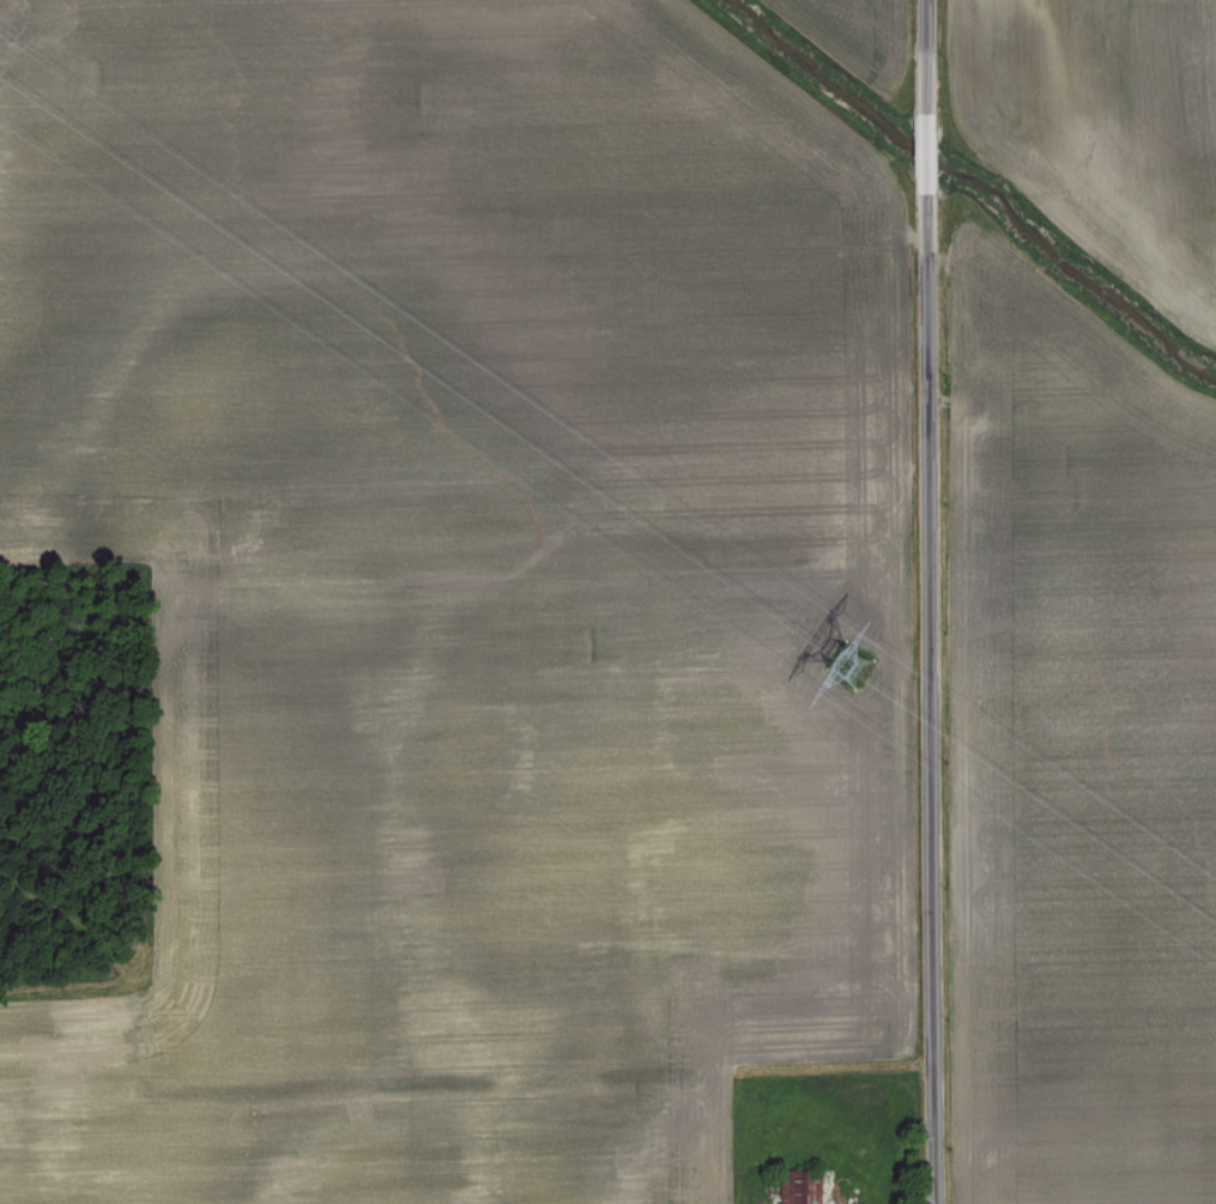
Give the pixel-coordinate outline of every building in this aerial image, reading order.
[(805,1198),(816,1199),(816,1191),(824,1191),(825,1179),(813,1179),(813,1168),(785,1168),(784,1203),(805,1203),(805,1198)]
